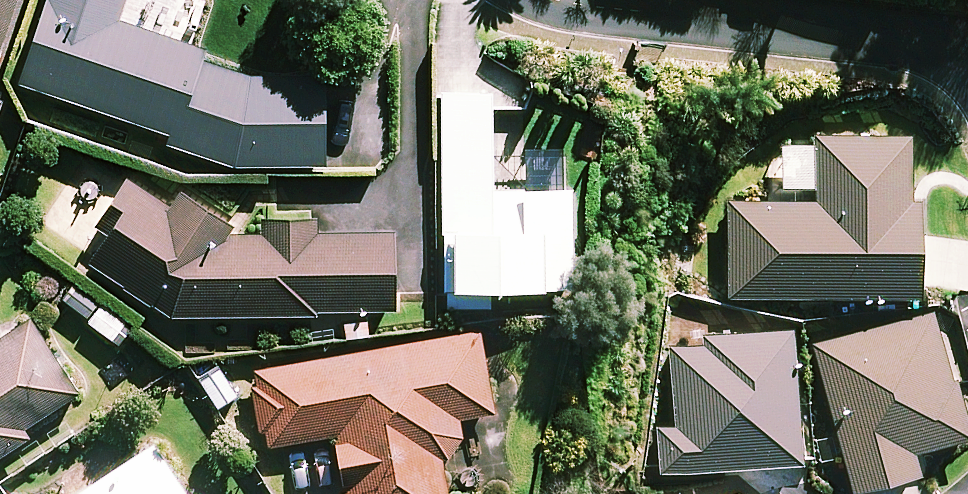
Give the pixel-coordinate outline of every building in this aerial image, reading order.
[(16,0),(0,0),(0,49),(16,0)] [(120,16),(125,0),(46,0),(20,81),(170,131),(166,141),(244,166),(326,166),(326,78),(250,74),(205,59),(209,45),(120,16)] [(491,188),(491,91),(443,91),(443,307),(490,307),(490,284),(572,284),(572,188),(491,188)] [(911,136),(816,136),(816,201),(729,201),(729,295),(922,296),(922,205),(911,204),(911,136)] [(223,217),(213,212),(180,191),(171,205),(127,177),(100,219),(112,227),(89,262),(173,315),(396,308),(394,235),(310,237),(309,216),(266,217),(267,233),(216,234),(223,217)] [(936,311),(814,344),(853,490),(920,471),(915,450),(967,436),(967,428),(936,311)] [(28,434),(23,426),(79,389),(28,315),(0,334),(0,453),(28,434)] [(793,325),(704,331),(705,345),(692,346),(673,347),(678,424),(659,426),(663,471),(803,461),(793,325)] [(461,437),(457,417),(495,410),(480,329),(249,370),(263,445),(335,432),(346,493),(449,493),(443,463),(461,437)] [(154,443),(76,493),(188,493),(154,443)] [(739,486),(712,493),(742,493),(739,486)]
